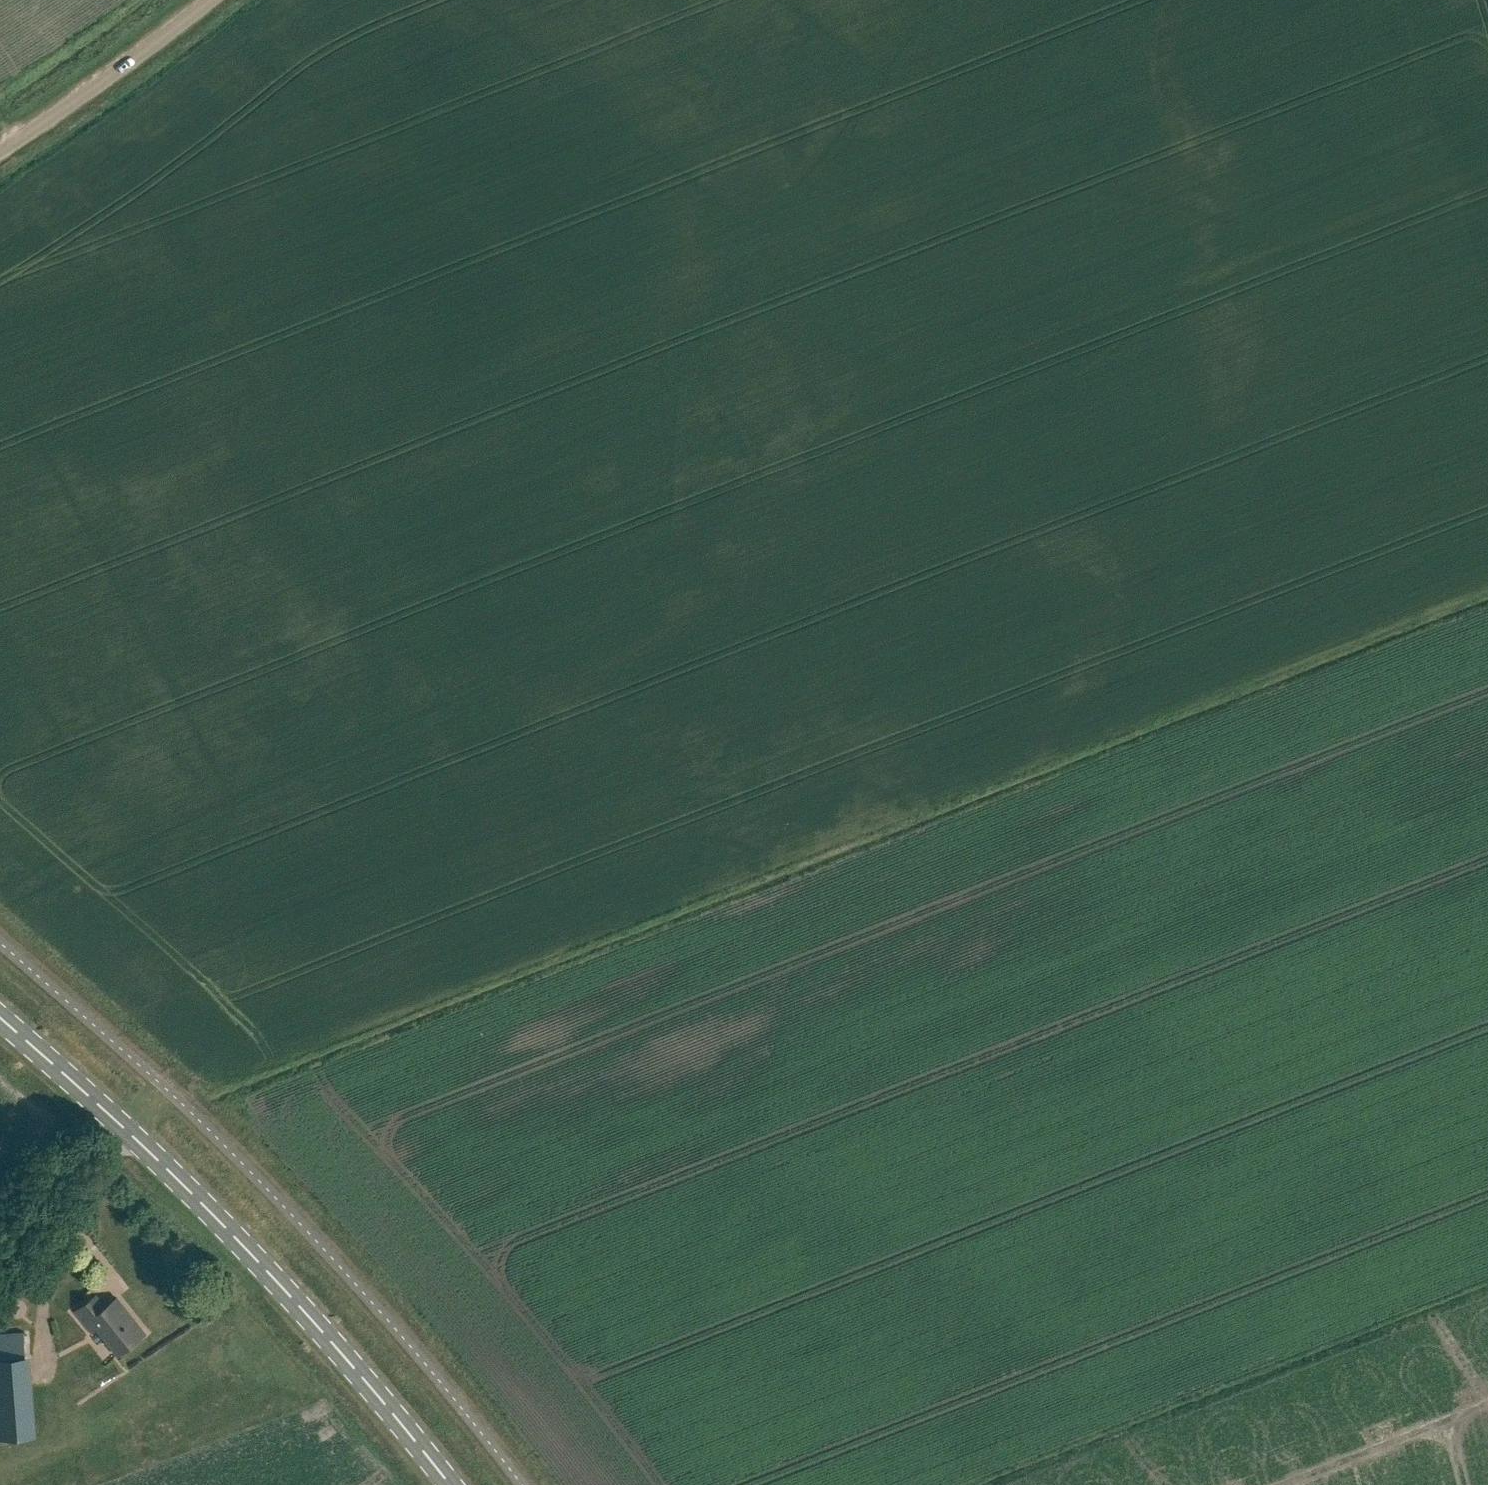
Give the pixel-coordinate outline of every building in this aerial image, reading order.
[(74,1311),(91,1332),(97,1327),(118,1354),(145,1333),(117,1297),(105,1306),(96,1294),(74,1311)] [(35,1435),(31,1362),(27,1330),(0,1332),(0,1438),(35,1435)]
